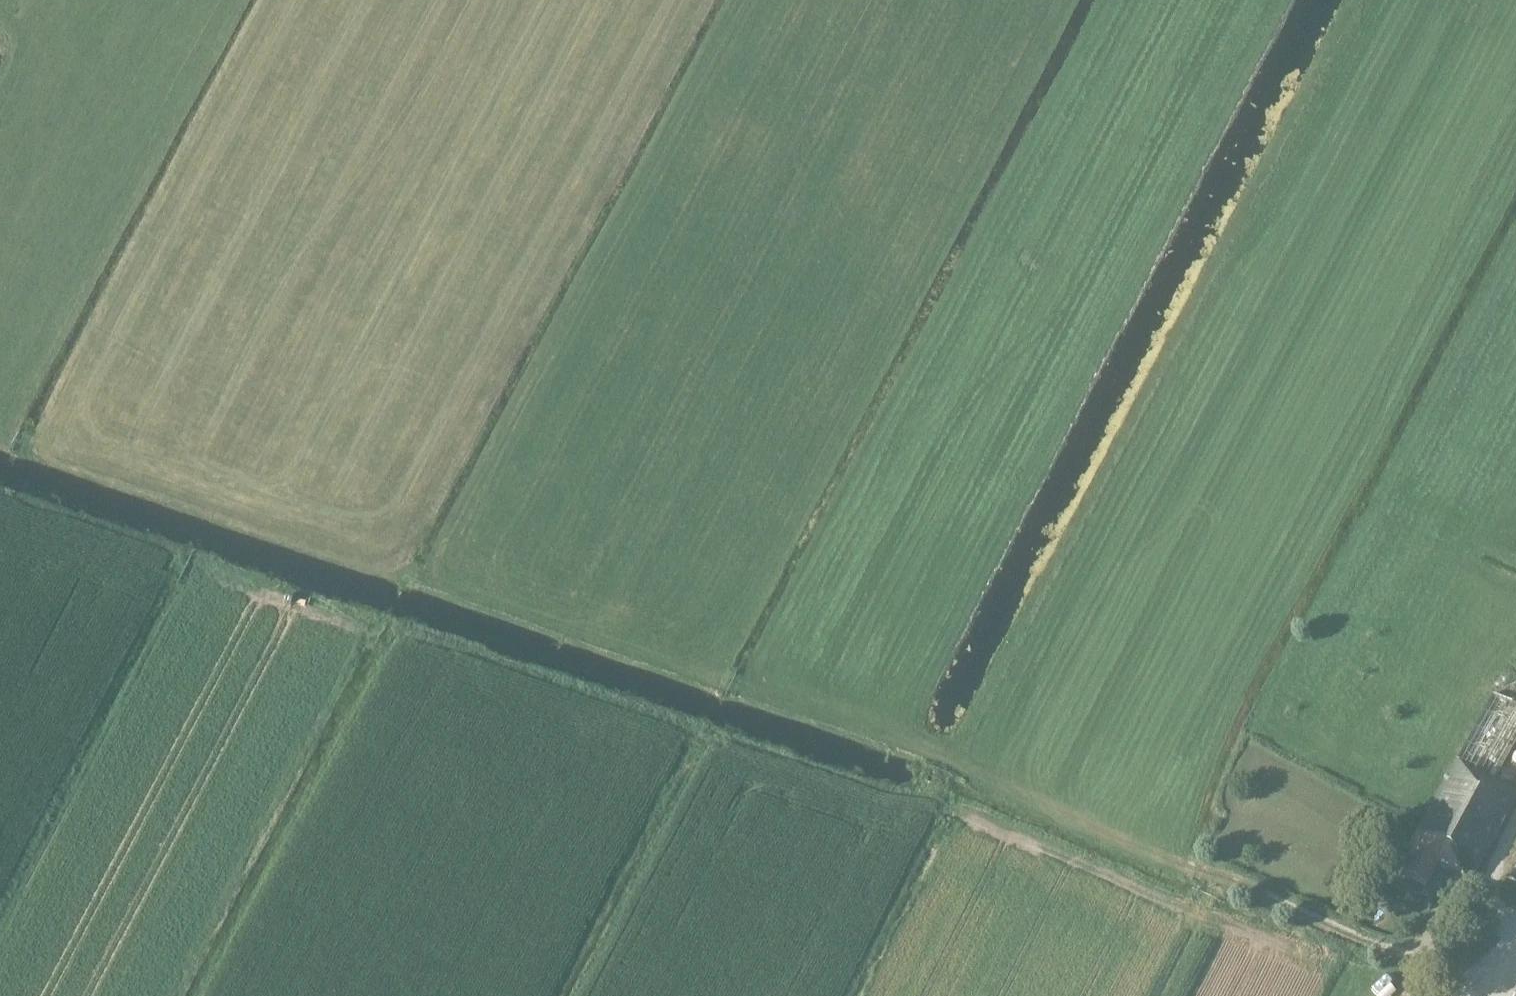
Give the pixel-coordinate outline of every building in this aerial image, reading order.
[(1391,870),(1426,889),(1438,868),(1470,886),(1515,804),(1515,795),(1494,783),(1515,745),(1515,711),(1493,698),(1408,849),(1404,847),(1391,870)] [(1507,874),(1515,879),(1515,857),(1507,874)]
